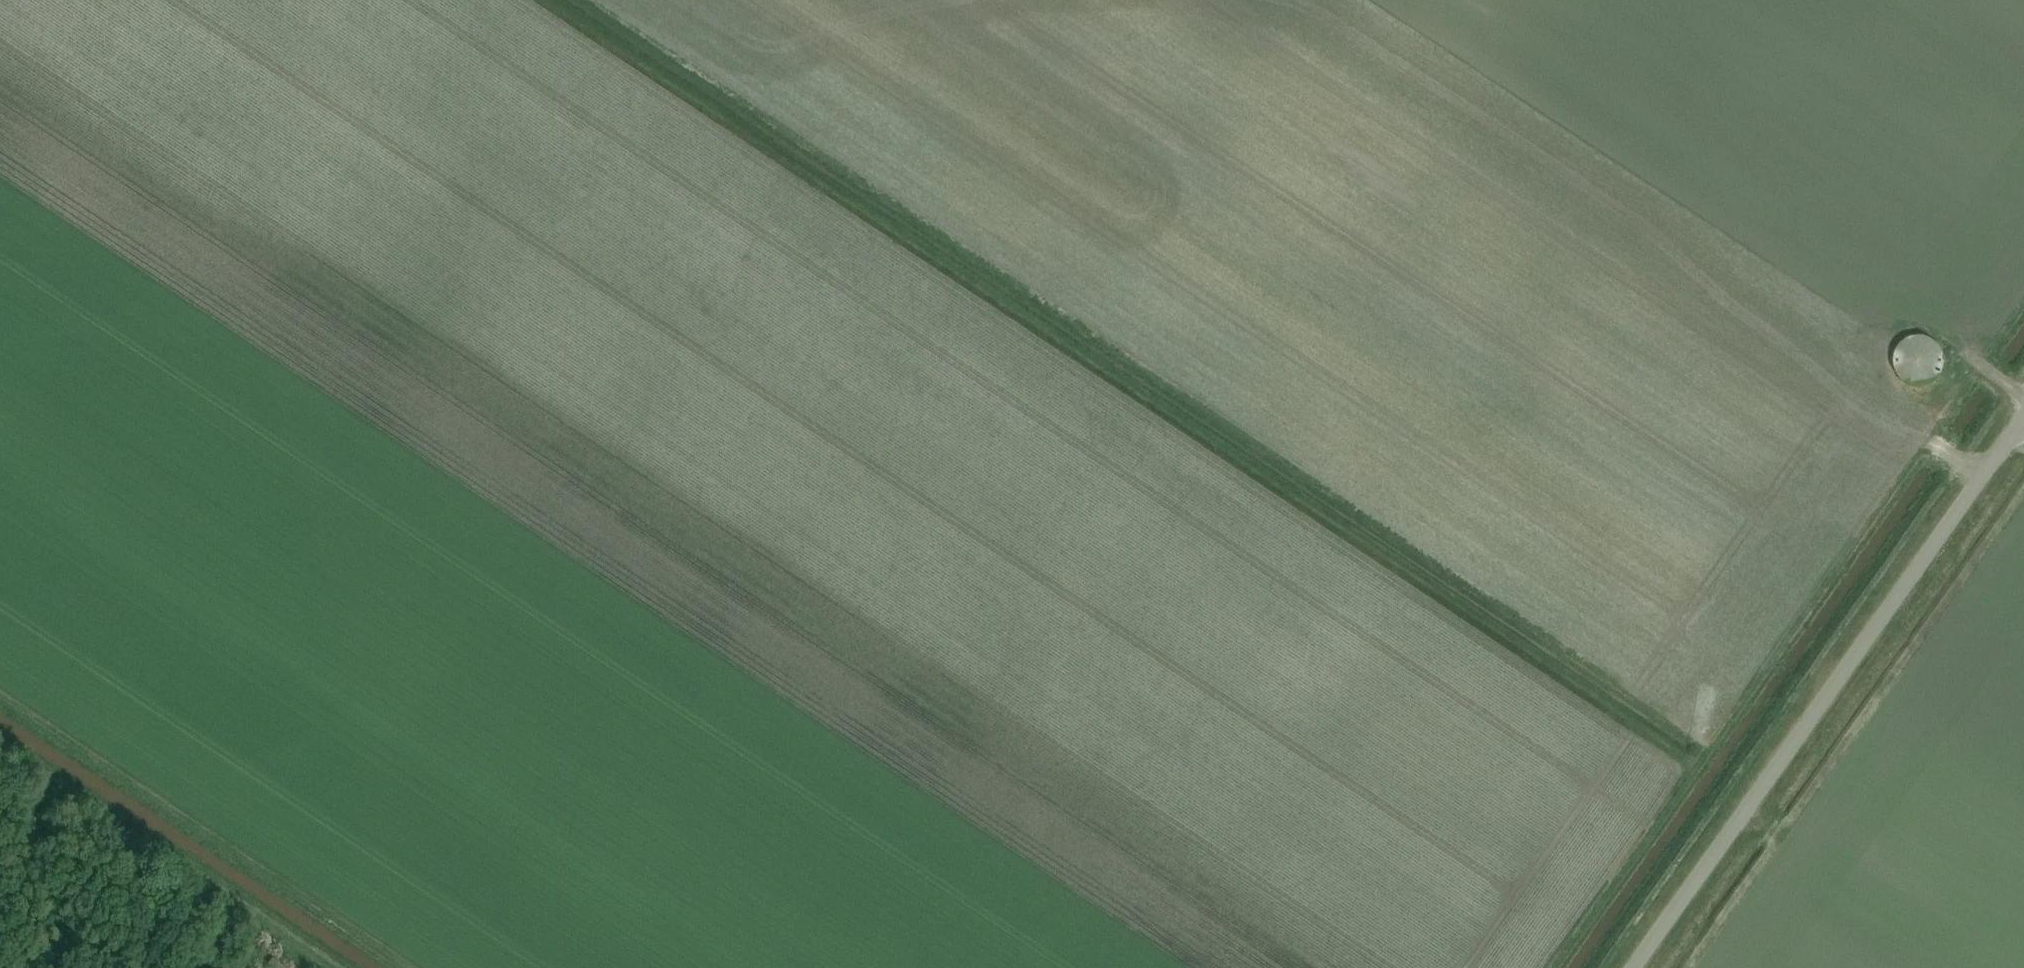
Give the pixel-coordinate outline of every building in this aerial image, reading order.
[(1892,360),(1892,361),(1892,363),(1892,365),(1892,367),(1893,369),(1894,371),(1894,372),(1895,374),(1896,375),(1897,377),(1898,378),(1900,380),(1901,381),(1902,382),(1904,383),(1906,384),(1907,385),(1909,386),(1911,386),(1912,387),(1914,387),(1916,387),(1918,387),(1920,387),(1922,387),(1923,387),(1925,386),(1927,386),(1929,385),(1930,384),(1932,383),(1934,382),(1935,381),(1936,380),(1938,379),(1939,377),(1940,376),(1941,374),(1942,373),(1943,371),(1943,369),(1944,368),(1944,366),(1945,364),(1945,362),(1945,360),(1945,358),(1944,356),(1944,355),(1944,353),(1943,351),(1942,349),(1941,348),(1940,346),(1939,345),(1938,343),(1937,342),(1935,341),(1934,340),(1933,339),(1931,338),(1929,337),(1928,336),(1926,335),(1924,335),(1922,335),(1920,334),(1918,334),(1917,334),(1915,335),(1913,335),(1911,335),(1909,336),(1908,337),(1906,337),(1904,338),(1903,339),(1901,340),(1900,342),(1899,343),(1897,344),(1896,346),(1895,347),(1894,349),(1894,351),(1893,352),(1893,354),(1892,356),(1892,358),(1892,360)]
